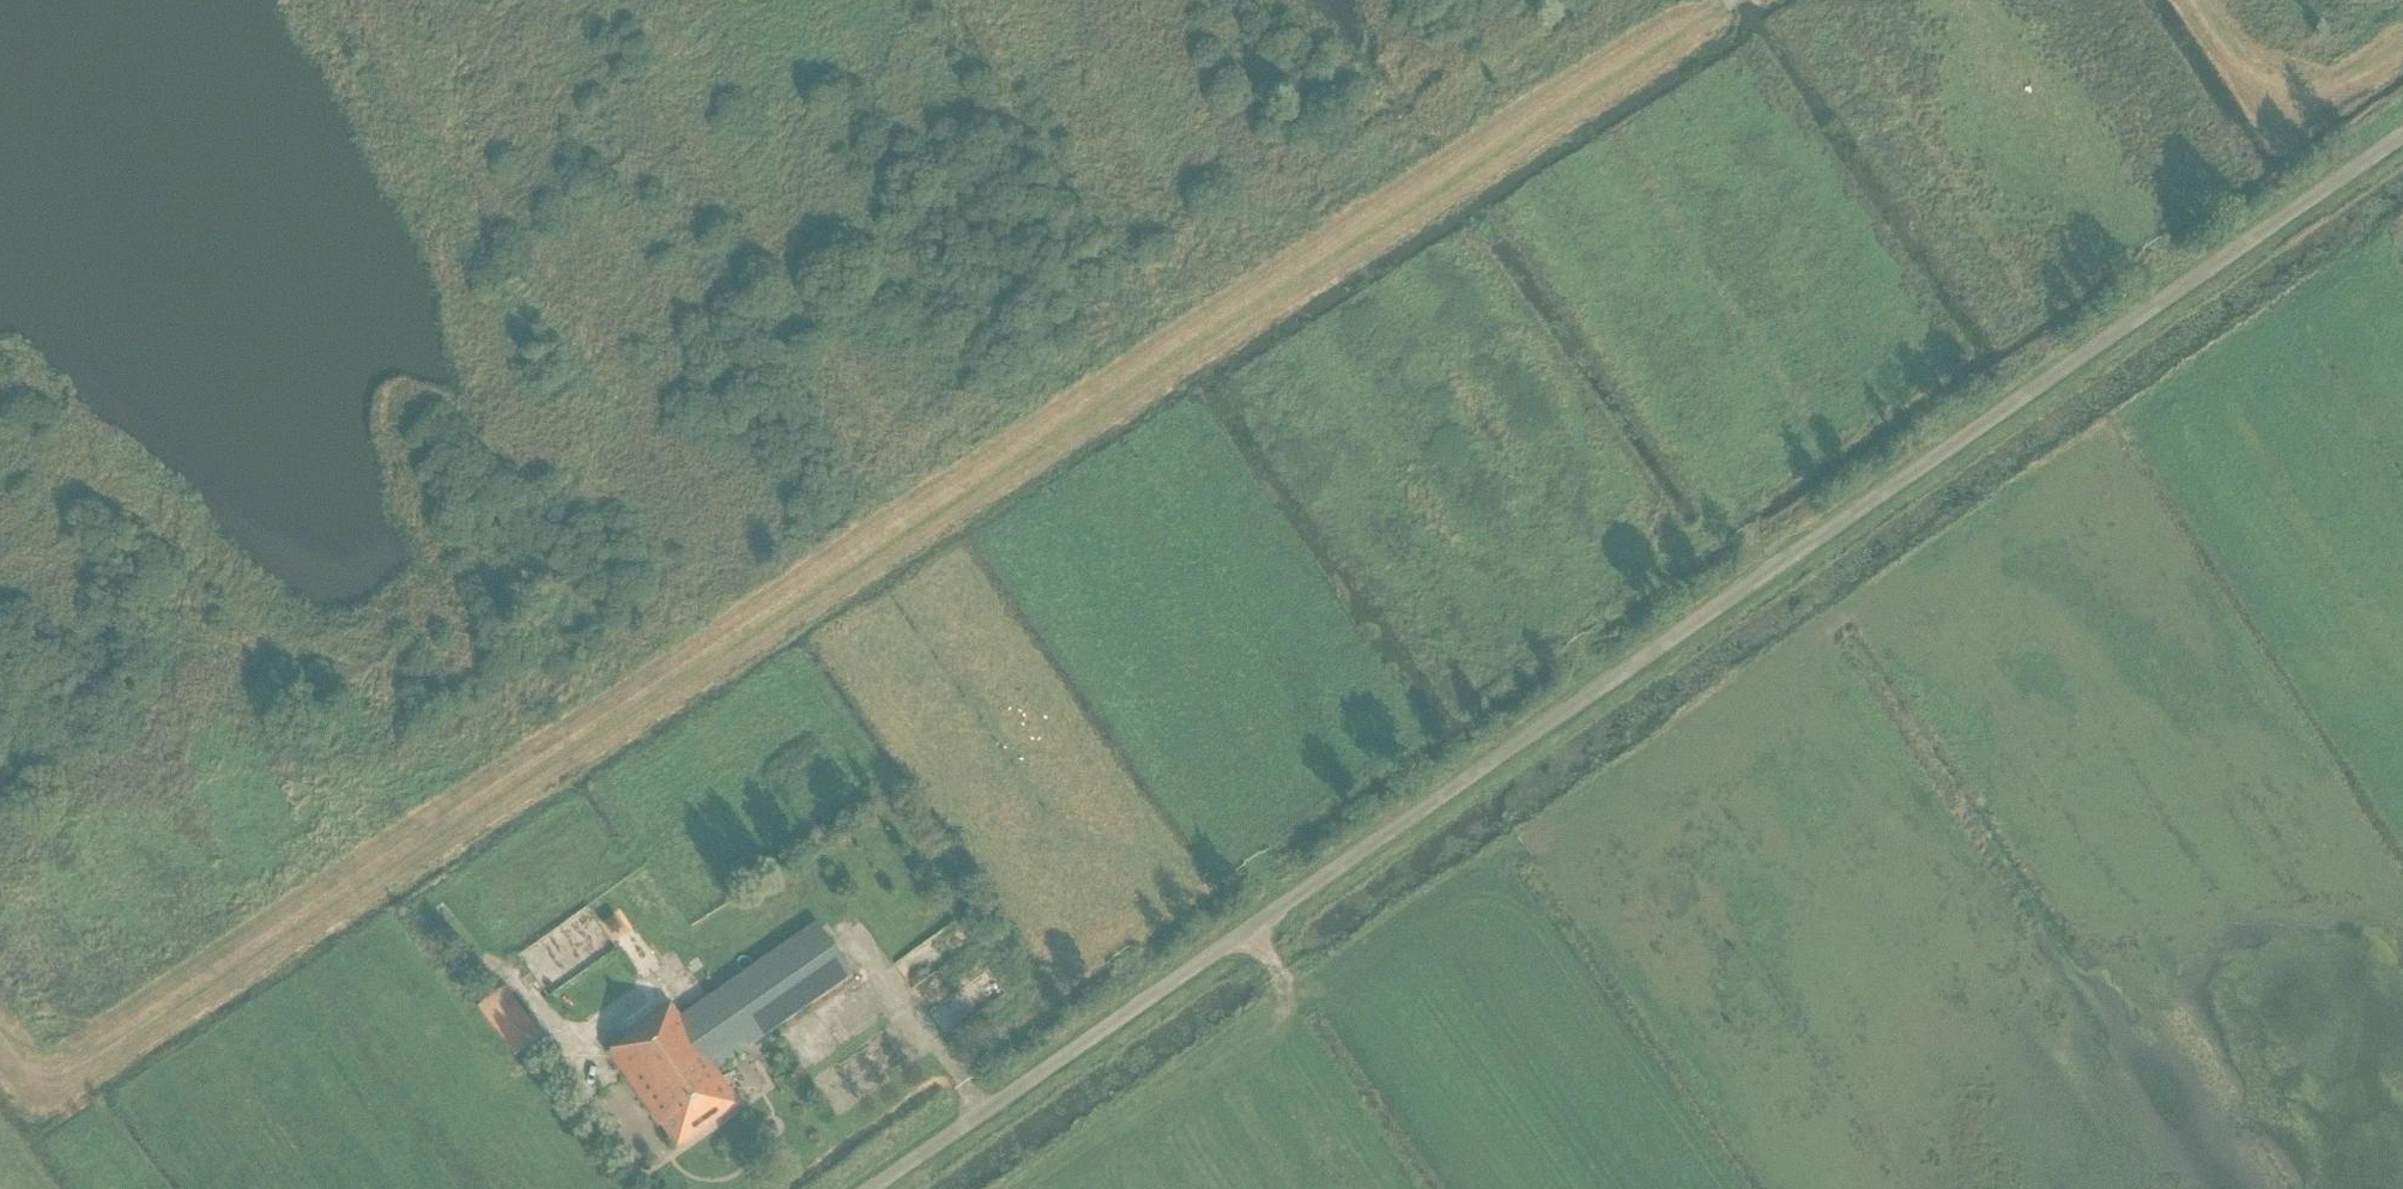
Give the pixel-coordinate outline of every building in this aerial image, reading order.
[(587,909),(519,951),(542,990),(611,948),(587,909)] [(741,1105),(717,1071),(853,977),(818,925),(681,1019),(672,1006),(654,1019),(628,1036),(624,1039),(627,1044),(610,1056),(660,1127),(662,1125),(678,1149),(741,1105)] [(989,972),(952,990),(961,1008),(997,990),(989,972)] [(541,1035),(517,1005),(491,1026),(515,1056),(541,1035)] [(726,1071),(739,1093),(760,1081),(746,1058),(726,1071)]
